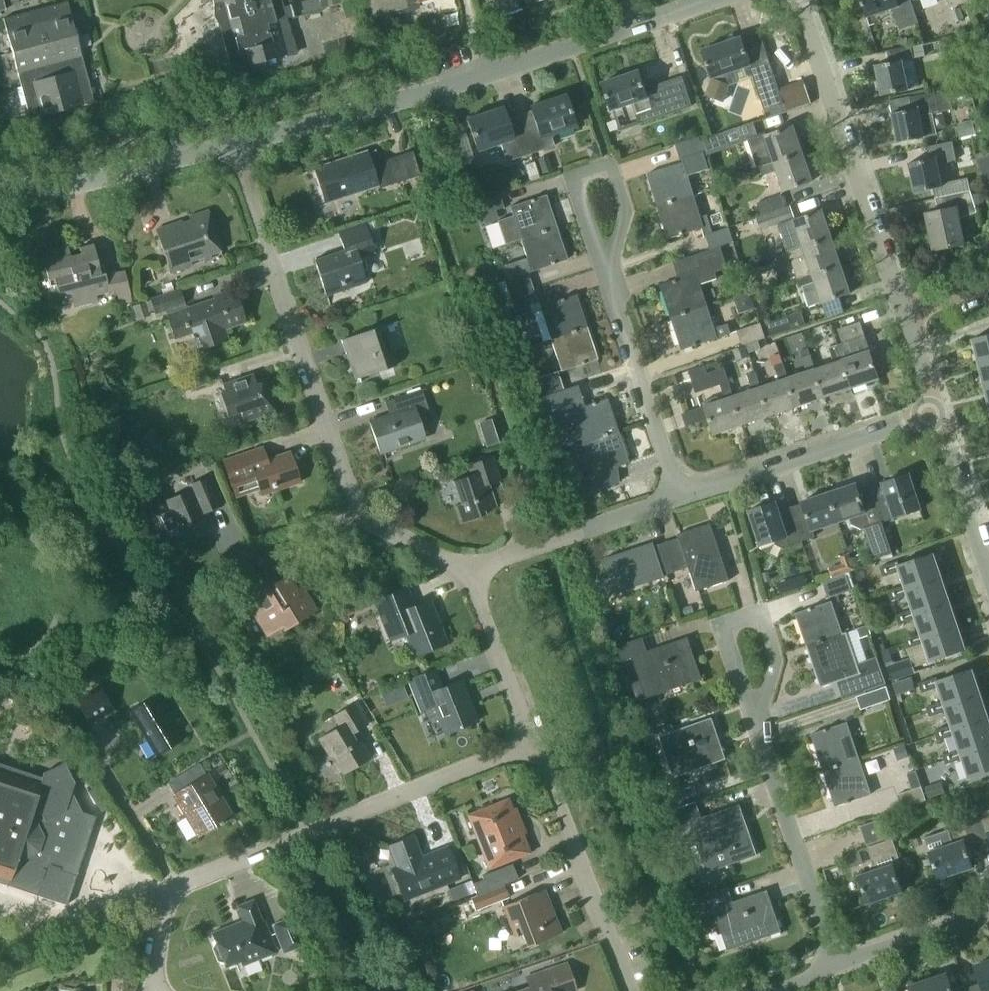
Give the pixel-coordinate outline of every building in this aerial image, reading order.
[(230,66),(240,63),(241,67),(296,53),(282,0),(213,0),(230,66)] [(353,1),(353,0),(320,0),(322,9),(353,1)] [(376,28),(394,23),(391,10),(408,6),(407,3),(418,0),(368,0),(376,28)] [(494,17),(491,18),(491,19),(521,9),(520,8),(517,9),(515,1),(517,0),(488,0),(494,17)] [(916,14),(911,0),(861,0),(866,16),(891,7),(899,20),(901,28),(919,22),(916,14)] [(66,1),(3,17),(30,118),(93,101),(66,1)] [(951,10),(955,21),(964,18),(960,7),(951,10)] [(732,71),(750,65),(765,109),(785,102),(762,37),(744,43),(742,36),(703,49),(713,78),(712,78),(706,92),(724,99),(730,84),(728,78),(734,76),(732,71)] [(918,70),(915,58),(912,45),(888,50),(890,61),(876,64),(882,94),(909,88),(906,72),(918,70)] [(641,123),(692,105),(683,77),(647,89),(640,70),(603,82),(612,109),(634,102),(641,123)] [(949,91),(936,94),(935,91),(912,96),(915,108),(893,113),(899,141),(925,136),(925,135),(937,133),(933,113),(953,108),(949,91)] [(518,113),(532,152),(555,145),(550,132),(575,124),(564,93),(528,106),(530,109),(518,113)] [(507,161),(532,152),(518,113),(506,117),(502,106),(466,118),(477,149),(500,141),(507,161)] [(961,122),(964,136),(976,133),(975,130),(980,129),(977,118),(961,122)] [(61,130),(57,119),(46,122),(49,133),(61,130)] [(46,122),(34,125),(37,137),(49,133),(46,122)] [(794,124),(766,134),(765,131),(747,137),(758,168),(761,167),(775,162),(803,153),(794,124)] [(34,125),(23,128),(26,140),(37,137),(34,125)] [(726,132),(701,139),(706,154),(730,147),(726,132)] [(648,172),(658,205),(694,193),(688,174),(710,168),(706,154),(701,139),(700,135),(675,142),(681,162),(648,172)] [(938,163),(957,158),(953,140),(929,146),(931,157),(910,162),(916,192),(923,190),(934,188),(936,197),(971,190),(967,176),(941,183),(938,166),(938,163)] [(978,156),(976,141),(965,143),(967,158),(978,156)] [(413,151),(372,164),(368,151),(313,168),(324,200),(379,183),(381,186),(420,174),(413,151)] [(813,180),(803,153),(775,162),(761,167),(764,175),(778,170),(785,190),(813,180)] [(542,172),(553,169),(548,155),(538,158),(542,172)] [(978,160),(988,187),(988,155),(978,160)] [(534,161),(525,164),(529,179),(539,176),(534,161)] [(976,211),(971,190),(936,197),(938,209),(927,211),(934,250),(964,242),(960,217),(976,211)] [(982,191),(972,194),(975,204),(985,201),(982,191)] [(478,199),(483,214),(505,207),(500,192),(478,199)] [(520,238),(556,226),(545,193),(509,205),(520,238)] [(694,193),(658,205),(668,237),(704,226),(711,248),(721,245),(734,242),(729,227),(713,232),(707,213),(701,215),(694,193)] [(757,202),(762,214),(785,205),(781,194),(757,202)] [(790,204),(785,205),(762,214),(756,216),(760,229),(795,217),(790,204)] [(210,254),(222,250),(208,209),(189,215),(188,218),(156,229),(170,272),(191,265),(189,259),(203,254),(205,260),(211,258),(210,254)] [(780,224),(783,233),(788,251),(831,237),(822,210),(780,224)] [(358,258),(375,252),(365,221),(338,230),(344,250),(314,260),(326,296),(366,283),(358,258)] [(567,259),(556,226),(520,238),(526,256),(504,264),(508,278),(504,279),(510,297),(533,289),(527,272),(567,259)] [(840,264),(831,237),(788,251),(791,260),(792,260),(798,278),(840,264)] [(96,295),(109,292),(104,272),(101,273),(93,243),(79,246),(81,252),(70,255),(67,245),(41,251),(48,279),(54,278),(58,296),(74,292),(78,305),(97,301),(96,295)] [(711,248),(674,261),(678,274),(676,279),(673,280),(674,280),(661,284),(671,317),(707,305),(700,282),(717,277),(715,271),(727,268),(721,245),(711,248)] [(840,264),(798,278),(801,287),(803,286),(810,306),(850,293),(840,264)] [(124,269),(105,274),(110,291),(116,290),(119,304),(132,301),(124,269)] [(150,298),(155,314),(185,304),(180,288),(150,298)] [(510,297),(514,310),(537,302),(533,289),(510,297)] [(550,338),(586,326),(575,293),(539,305),(550,338)] [(225,330),(246,323),(238,298),(217,305),(215,298),(165,315),(174,339),(197,331),(204,349),(228,341),(225,330)] [(150,314),(145,301),(133,305),(137,318),(150,314)] [(682,349),(718,337),(731,332),(728,323),(714,327),(707,305),(671,317),(682,349)] [(771,334),(805,322),(802,311),(767,323),(771,334)] [(851,387),(878,378),(869,351),(871,350),(861,321),(838,328),(845,348),(852,351),(853,355),(843,358),(842,359),(851,387)] [(766,337),(761,322),(737,329),(742,345),(747,343),(759,340),(766,337)] [(359,377),(396,365),(383,326),(341,340),(346,354),(351,352),(359,377)] [(596,358),(586,326),(550,338),(560,370),(596,358)] [(988,360),(988,334),(973,338),(979,362),(988,360)] [(759,340),(747,343),(750,351),(761,347),(759,340)] [(842,359),(843,358),(838,344),(829,347),(834,361),(816,367),(816,368),(814,369),(824,396),(851,387),(842,359)] [(783,362),(780,353),(770,357),(773,366),(783,362)] [(797,405),(824,396),(814,369),(816,368),(816,367),(811,353),(802,356),(807,371),(788,377),(797,405)] [(979,362),(985,387),(988,386),(988,360),(979,362)] [(797,405),(788,377),(783,362),(775,365),(780,380),(761,386),(770,414),(797,405)] [(695,393),(704,389),(719,384),(723,394),(704,400),(706,405),(705,405),(714,433),(742,424),(733,396),(734,395),(725,367),(706,373),(703,365),(687,371),(695,393)] [(557,371),(531,379),(537,397),(563,388),(557,371)] [(244,423),(276,412),(269,391),(268,391),(264,380),(256,383),(252,372),(221,382),(224,392),(220,393),(227,417),(240,412),(244,423)] [(742,424),(770,414),(761,386),(756,372),(747,375),(752,389),(734,395),(733,396),(742,424)] [(416,419),(430,414),(422,389),(393,398),(398,412),(373,421),(383,452),(422,439),(416,419)] [(570,410),(581,442),(616,430),(606,398),(570,410)] [(628,463),(616,430),(581,442),(592,473),(563,483),(568,499),(618,483),(613,468),(628,463)] [(263,447),(233,457),(222,461),(235,497),(257,489),(260,496),(300,482),(290,452),(267,460),(263,447)] [(488,485),(500,481),(491,455),(467,464),(471,474),(453,481),(460,504),(455,506),(461,523),(484,514),(483,510),(495,506),(488,485)] [(871,489),(882,521),(921,508),(909,474),(883,483),(884,485),(871,489)] [(165,501),(169,510),(161,514),(168,529),(176,526),(182,541),(207,530),(200,514),(223,504),(211,476),(189,485),(189,491),(165,501)] [(855,484),(829,493),(839,521),(850,517),(852,523),(861,528),(864,527),(874,558),(892,552),(882,521),(871,489),(859,493),(855,484)] [(802,505),(791,509),(801,540),(815,535),(813,529),(839,521),(829,493),(801,502),(802,505)] [(789,544),(801,540),(791,509),(779,513),(775,500),(748,509),(760,543),(786,535),(789,544)] [(680,538),(667,542),(677,569),(690,565),(697,589),(727,580),(709,523),(678,533),(680,538)] [(665,573),(677,569),(667,542),(656,546),(654,541),(604,557),(610,576),(598,580),(603,595),(665,575),(665,573)] [(904,585),(905,589),(941,577),(933,553),(899,564),(898,560),(879,566),(883,576),(899,571),(904,585)] [(284,631),(317,610),(302,586),(297,589),(288,575),(267,587),(258,573),(235,587),(247,606),(250,603),(269,635),(281,627),(284,631)] [(846,575),(824,582),(829,597),(851,589),(846,575)] [(912,609),(913,613),(949,601),(941,577),(905,589),(904,585),(888,590),(891,599),(907,594),(912,609)] [(413,655),(445,643),(428,601),(413,607),(405,588),(373,601),(389,640),(405,634),(413,655)] [(795,613),(806,645),(843,633),(832,600),(795,613)] [(920,633),(921,637),(957,625),(949,601),(913,613),(912,609),(896,614),(899,624),(915,618),(920,633)] [(921,637),(920,633),(904,639),(907,647),(923,642),(929,661),(965,649),(957,625),(921,637)] [(843,633),(806,645),(817,677),(820,686),(860,673),(866,690),(885,684),(876,658),(857,664),(846,632),(843,633)] [(633,658),(640,680),(632,682),(638,699),(701,678),(687,636),(646,650),(641,636),(617,645),(622,661),(633,658)] [(892,679),(915,671),(911,658),(888,666),(892,679)] [(944,701),(944,704),(980,692),(972,668),(938,679),(937,676),(919,682),(922,692),(939,687),(944,701)] [(445,734),(476,721),(460,680),(441,687),(434,669),(408,680),(418,705),(431,699),(445,734)] [(916,688),(911,676),(893,682),(897,695),(916,688)] [(99,685),(75,699),(89,724),(114,710),(99,685)] [(886,686),(857,695),(861,708),(890,698),(886,686)] [(951,725),(953,728),(988,716),(980,692),(944,704),(944,701),(927,706),(930,716),(947,711),(951,725)] [(155,754),(182,737),(156,695),(129,711),(155,754)] [(352,732),(366,724),(354,703),(331,716),(338,727),(317,739),(326,753),(329,752),(342,773),(368,758),(352,732)] [(961,752),(988,743),(988,720),(988,716),(953,728),(951,725),(935,730),(938,740),(955,734),(959,748),(961,752)] [(712,717),(674,731),(671,722),(644,732),(647,741),(660,737),(674,777),(727,758),(712,717)] [(811,733),(823,769),(859,757),(847,721),(811,733)] [(959,748),(943,754),(947,764),(963,758),(969,776),(988,769),(988,743),(961,752),(959,748)] [(859,757),(823,769),(835,806),(871,793),(859,757)] [(75,875),(95,815),(81,810),(71,791),(74,782),(63,760),(42,771),(40,776),(0,763),(0,882),(66,904),(75,875)] [(198,835),(231,815),(206,774),(205,774),(199,763),(168,782),(174,793),(173,794),(198,835)] [(897,793),(902,807),(927,798),(917,769),(907,773),(912,789),(897,793)] [(664,791),(670,811),(696,802),(699,801),(694,785),(681,790),(679,786),(664,791)] [(474,833),(489,869),(496,866),(529,853),(508,799),(467,816),(474,833)] [(740,804),(701,817),(696,802),(670,811),(675,827),(689,822),(693,834),(685,837),(688,847),(696,844),(701,860),(726,851),(730,863),(756,854),(747,826),(745,826),(739,805),(740,805),(740,804)] [(978,841),(988,837),(988,809),(969,816),(978,841)] [(964,845),(978,841),(969,816),(946,824),(948,829),(924,837),(929,851),(939,878),(972,866),(964,845)] [(882,818),(860,825),(867,845),(889,837),(882,818)] [(403,900),(459,878),(447,849),(422,859),(413,838),(393,846),(401,867),(391,871),(403,900)] [(868,902),(902,890),(895,869),(902,867),(892,838),(868,846),(875,869),(859,875),(868,902)] [(473,884),(476,893),(517,877),(512,863),(482,875),(484,880),(473,884)] [(448,889),(452,900),(474,891),(470,880),(448,889)] [(503,883),(469,897),(475,910),(508,897),(503,883)] [(719,926),(720,926),(727,948),(780,930),(766,889),(733,901),(728,887),(697,897),(708,929),(719,926)] [(540,890),(501,906),(519,949),(561,932),(553,911),(549,913),(540,890)] [(258,958),(276,951),(266,926),(264,927),(253,899),(237,905),(243,920),(211,932),(225,966),(256,953),(258,958)] [(294,914),(271,923),(283,953),(306,944),(294,914)] [(974,966),(984,990),(988,990),(988,961),(974,966)] [(575,989),(566,963),(525,977),(529,988),(519,990),(571,990),(575,989)] [(964,985),(952,989),(947,973),(909,986),(910,990),(966,990),(964,985)]
